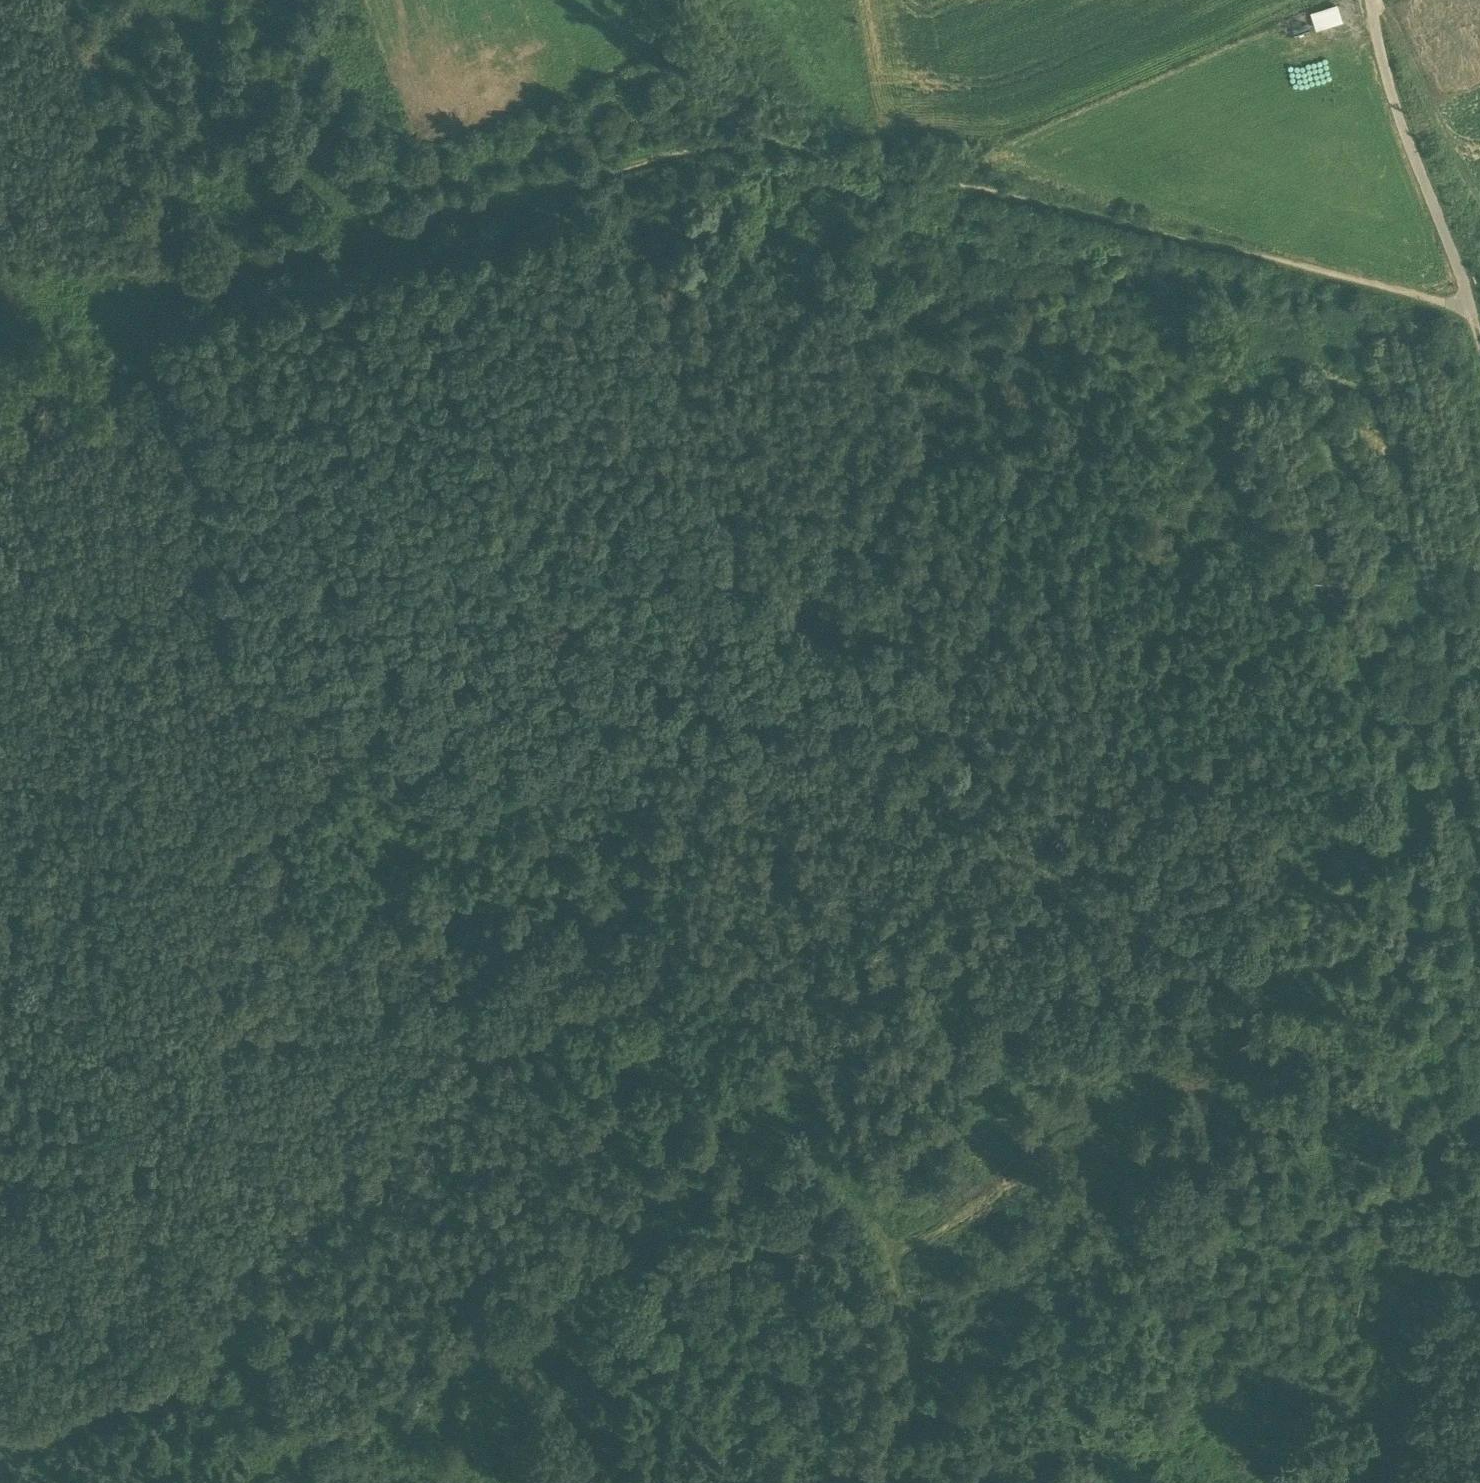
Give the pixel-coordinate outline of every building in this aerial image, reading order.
[(1309,8),(1314,25),(1341,17),(1335,0),(1309,8)]
